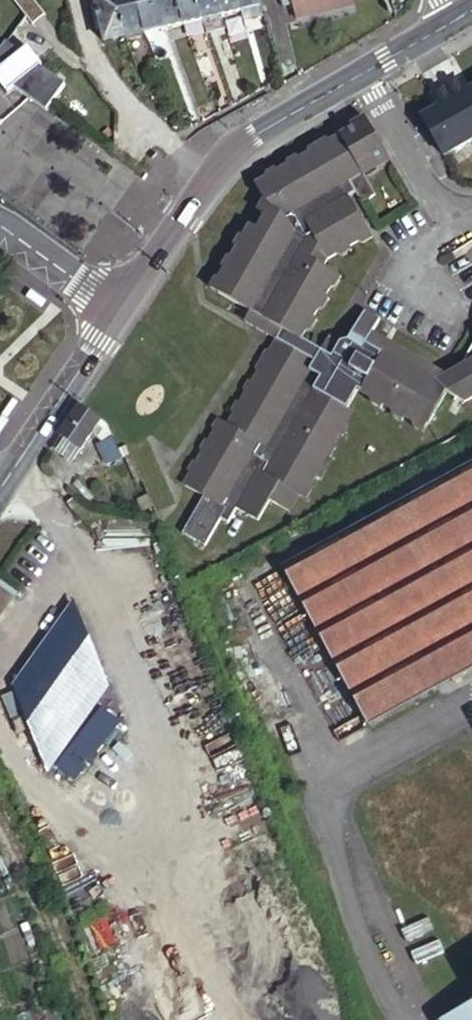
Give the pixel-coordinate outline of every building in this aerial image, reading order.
[(36,0),(18,0),(16,1),(37,28),(50,17),(36,0)] [(105,43),(124,39),(115,0),(95,0),(105,43)] [(145,34),(137,0),(115,0),(124,39),(145,34)] [(165,30),(158,0),(137,0),(145,34),(165,30)] [(165,30),(184,25),(178,0),(158,0),(165,30)] [(184,25),(203,21),(199,0),(178,0),(184,25)] [(222,16),(218,0),(199,0),(203,21),(222,16)] [(242,11),(239,0),(218,0),(222,16),(242,11)] [(262,7),(260,0),(239,0),(242,11),(262,7)] [(357,0),(306,0),(313,27),(361,15),(357,0)] [(0,59),(0,60),(11,68),(0,77),(0,83),(11,96),(19,90),(51,114),(71,86),(46,69),(33,51),(26,56),(11,45),(0,59)] [(0,60),(0,77),(11,68),(0,60)] [(466,95),(460,85),(434,100),(440,111),(422,121),(445,161),(471,145),(471,92),(466,95)] [(359,133),(373,125),(370,121),(356,129),(359,133)] [(436,427),(455,395),(381,353),(377,356),(371,352),(381,336),(388,322),(372,314),(355,344),(346,344),(337,339),(328,354),(308,342),(313,335),(310,325),(315,317),(320,320),(325,312),(323,304),(327,297),(332,300),(337,290),(335,282),(339,275),(330,270),(335,262),(342,258),(344,250),(354,244),(356,249),(364,244),(366,237),(375,232),(355,199),(362,195),(369,207),(383,198),(370,175),(365,167),(390,152),(376,127),(374,128),(373,125),(359,133),(338,144),(337,152),(319,162),(312,160),(304,164),(307,169),(298,174),(291,172),(284,176),(286,180),(275,186),(270,185),(262,190),(270,204),(264,215),(272,220),(263,234),(256,230),(252,237),(255,245),(249,254),(244,251),(240,259),(242,265),(236,276),(230,274),(226,282),(229,288),(224,296),(258,316),(289,335),(284,345),(279,353),(281,359),(272,377),(264,380),(259,387),(264,389),(260,398),(251,401),(247,409),(252,410),(247,419),(239,422),(235,429),(233,428),(227,438),(221,440),(217,447),(221,448),(216,458),(209,460),(204,469),(208,471),(203,480),(197,482),(192,490),(212,502),(191,538),(200,544),(209,542),(217,546),(230,524),(236,528),(244,512),(247,507),(255,511),(257,519),(266,524),(277,504),(297,515),(306,498),(311,489),(317,489),(322,480),(318,476),(322,468),(330,468),(335,459),(330,455),(334,448),(341,447),(346,437),(342,434),(347,425),(354,424),(359,415),(354,412),(365,394),(379,402),(385,398),(393,403),(391,408),(400,413),(407,411),(415,415),(413,420),(421,425),(428,423),(436,427)] [(337,152),(338,144),(330,144),(315,153),(312,160),(319,162),(337,152)] [(394,158),(390,152),(365,167),(370,175),(381,168),(380,166),(394,158)] [(294,164),(291,172),(298,174),(307,169),(304,164),(301,160),(294,164)] [(272,176),(270,185),(275,186),(286,180),(284,176),(281,171),(272,176)] [(380,241),(375,232),(366,237),(364,244),(372,245),(380,241)] [(255,245),(252,237),(246,239),(240,249),(244,251),(249,254),(255,245)] [(359,254),(356,249),(354,244),(344,250),(342,258),(349,260),(359,254)] [(227,272),(230,274),(236,276),(242,265),(240,259),(239,260),(233,262),(227,272)] [(348,281),(339,275),(335,282),(337,290),(344,288),(348,281)] [(216,291),(224,296),(229,288),(226,282),(220,283),(216,291)] [(336,302),(332,300),(327,297),(323,304),(325,312),(332,310),(336,302)] [(252,326),(284,345),(289,335),(258,316),(252,326)] [(310,325),(313,335),(320,333),(325,323),(320,320),(315,317),(310,325)] [(381,353),(455,395),(467,373),(455,378),(381,336),(371,352),(377,356),(381,353)] [(281,359),(279,353),(272,355),(262,374),(264,380),(272,377),(281,359)] [(467,373),(455,395),(471,405),(471,364),(467,373)] [(264,389),(259,387),(255,385),(249,394),(251,401),(260,398),(264,389)] [(389,413),(391,408),(393,403),(385,398),(379,402),(380,407),(389,413)] [(81,404),(61,435),(67,439),(59,451),(73,461),(80,449),(82,450),(93,433),(103,441),(100,443),(109,463),(122,456),(105,420),(81,404)] [(237,416),(239,422),(247,419),(252,410),(247,409),(243,406),(237,416)] [(407,411),(400,413),(401,420),(410,425),(413,420),(415,415),(407,411)] [(219,433),(221,440),(227,438),(233,428),(225,423),(219,433)] [(431,437),(436,427),(428,423),(421,425),(422,431),(431,437)] [(356,429),(354,424),(347,425),(342,434),(346,437),(351,440),(356,429)] [(207,453),(209,460),(216,458),(221,448),(217,447),(212,443),(207,453)] [(330,455),(335,459),(338,461),(343,453),(341,447),(334,448),(330,455)] [(194,475),(197,482),(203,480),(208,471),(204,469),(199,466),(194,475)] [(318,476),(322,480),(326,482),(332,473),(330,468),(322,468),(318,476)] [(284,570),(369,724),(471,667),(471,469),(284,570)] [(311,489),(306,498),(315,504),(319,494),(317,489),(311,489)] [(247,507),(244,512),(257,519),(255,511),(247,507)] [(213,552),(217,546),(209,542),(200,544),(213,552)] [(0,584),(0,611),(13,594),(0,584)] [(86,697),(44,758),(47,768),(106,684),(74,604),(56,628),(86,697)] [(14,687),(44,757),(44,758),(86,697),(56,628),(14,687)] [(437,1019),(438,1019),(471,1019),(471,1000),(437,1019)]
